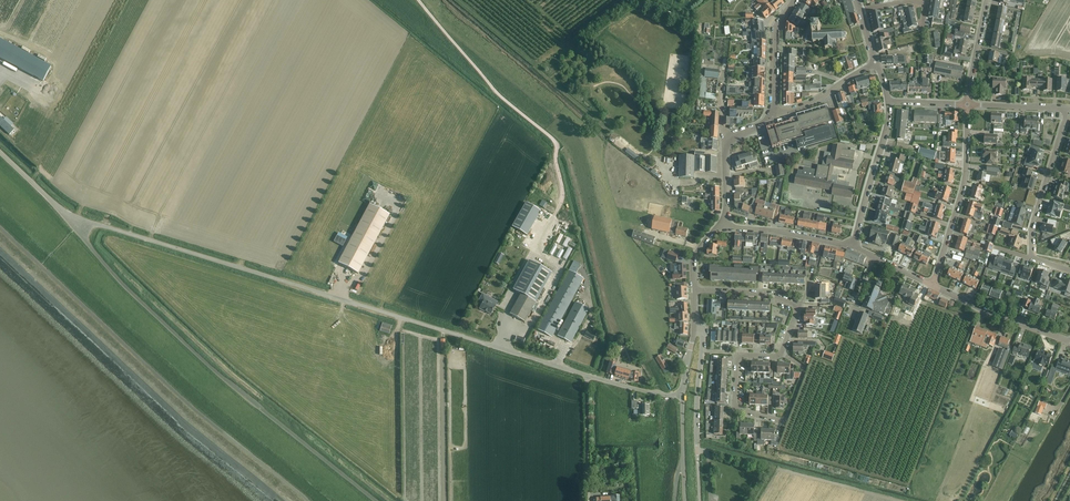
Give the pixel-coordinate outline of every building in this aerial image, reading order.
[(775,11),(766,0),(757,0),(756,1),(761,7),(756,11),(759,14),(761,13),(765,19),(771,15),(775,11)] [(784,4),(782,0),(775,0),(771,4),(776,10),(784,4)] [(809,5),(813,8),(813,7),(814,7),(819,3),(817,0),(805,0),(804,3),(808,6),(809,5)] [(842,2),(850,26),(854,24),(852,16),(855,15),(850,0),(842,0),(842,2)] [(967,9),(975,10),(976,4),(968,2),(967,9)] [(796,9),(789,21),(795,25),(797,27),(805,14),(807,16),(811,9),(802,4),(799,10),(796,9)] [(931,5),(929,12),(942,15),(943,15),(944,11),(943,11),(943,7),(931,5)] [(908,6),(898,8),(899,13),(901,12),(902,17),(914,14),(913,9),(909,10),(908,6)] [(998,14),(1006,16),(1007,9),(999,8),(998,14)] [(967,9),(965,15),(974,17),(975,10),(967,9)] [(870,14),(871,20),(881,18),(880,12),(870,14)] [(929,12),(928,18),(933,18),(932,22),(942,24),(943,19),(941,19),(942,15),(929,12)] [(902,17),(900,17),(901,21),(903,21),(903,24),(916,21),(914,14),(902,17)] [(998,14),(997,21),(1005,23),(1006,16),(998,14)] [(974,17),(965,15),(964,22),(972,24),(974,17)] [(881,18),(871,20),(872,26),(883,24),(881,18)] [(750,32),(764,33),(764,26),(763,21),(753,21),(753,28),(754,30),(750,30),(750,32)] [(792,38),(793,33),(798,33),(798,30),(795,30),(795,25),(789,21),(786,25),(785,40),(794,40),(794,38),(792,38)] [(904,29),(903,29),(904,34),(914,31),(913,28),(917,27),(916,21),(903,24),(904,29)] [(997,21),(995,28),(1003,29),(1005,30),(1005,27),(1004,26),(1005,23),(997,21)] [(818,42),(819,42),(819,41),(824,41),(824,42),(825,42),(825,47),(824,47),(824,48),(825,48),(825,49),(826,49),(826,48),(831,48),(831,49),(832,49),(832,48),(836,47),(836,40),(837,40),(837,41),(838,41),(838,40),(842,40),(842,41),(843,41),(846,38),(847,39),(847,38),(846,38),(846,35),(847,34),(847,33),(846,34),(843,32),(843,31),(842,31),(842,32),(821,33),(821,31),(820,31),(820,26),(821,26),(821,25),(820,25),(820,24),(817,24),(816,25),(814,25),(814,24),(812,24),(812,25),(811,25),(811,27),(812,27),(812,31),(811,31),(811,32),(812,32),(812,40),(811,40),(811,41),(812,41),(812,42),(814,42),(814,41),(818,41),(818,42)] [(883,24),(872,26),(873,33),(879,31),(880,35),(894,32),(893,28),(884,30),(883,24)] [(970,34),(971,27),(961,25),(961,30),(956,29),(955,36),(963,37),(964,33),(970,34)] [(995,28),(994,34),(1002,36),(1003,32),(1004,32),(1005,30),(1003,29),(995,28)] [(756,36),(757,41),(765,41),(764,33),(750,32),(748,32),(749,37),(756,36)] [(876,41),(879,52),(888,50),(887,46),(890,45),(888,34),(880,36),(880,40),(875,41),(876,41)] [(994,34),(993,41),(1001,42),(1002,36),(994,34)] [(43,81),(51,67),(0,40),(0,58),(43,81)] [(960,48),(955,47),(967,49),(968,42),(957,40),(956,43),(960,44),(960,48)] [(765,41),(757,41),(755,41),(755,42),(754,42),(754,43),(752,43),(751,45),(749,45),(749,50),(752,50),(752,47),(758,47),(757,60),(765,60),(765,45),(765,41)] [(1001,42),(993,41),(992,48),(1000,49),(1001,42)] [(955,51),(954,54),(966,57),(967,49),(955,47),(955,51)] [(784,68),(795,69),(795,57),(797,57),(797,50),(788,50),(788,56),(785,56),(784,68)] [(990,55),(989,62),(995,63),(995,65),(996,66),(999,67),(1000,66),(1002,56),(1007,57),(1008,53),(994,50),(994,54),(992,53),(991,55),(990,55)] [(850,62),(857,60),(855,55),(848,57),(848,58),(842,60),(846,71),(852,69),(850,62)] [(895,64),(906,64),(906,56),(892,56),(882,57),(882,63),(886,63),(886,65),(895,64)] [(961,79),(963,68),(936,62),(934,73),(961,79)] [(705,79),(705,78),(719,80),(720,70),(706,69),(701,68),(700,78),(702,78),(705,79)] [(755,80),(765,80),(765,74),(765,69),(754,68),(750,68),(750,71),(753,71),(752,80),(755,80)] [(790,74),(784,74),(784,84),(793,84),(793,78),(793,76),(790,75),(790,74)] [(856,81),(857,87),(858,90),(862,89),(863,95),(867,94),(865,88),(870,87),(868,77),(855,80),(856,81)] [(706,99),(706,98),(716,100),(718,80),(705,79),(702,78),(699,98),(706,99)] [(921,79),(921,84),(921,93),(927,94),(927,93),(931,93),(931,86),(930,86),(930,85),(930,81),(928,81),(928,79),(921,79)] [(1006,80),(993,79),(993,88),(996,88),(996,95),(1004,95),(1004,89),(1005,89),(1006,80)] [(1037,88),(1038,80),(1031,80),(1031,79),(1023,79),(1023,91),(1031,91),(1031,87),(1033,87),(1033,88),(1037,88)] [(1068,88),(1069,80),(1066,79),(1058,79),(1057,91),(1065,92),(1066,88),(1068,88)] [(755,80),(755,88),(765,89),(765,80),(755,80)] [(890,92),(907,91),(907,84),(902,84),(902,80),(897,80),(897,82),(890,82),(890,92)] [(1044,80),(1038,80),(1037,88),(1041,88),(1041,87),(1044,87),(1043,91),(1051,92),(1052,80),(1044,80)] [(793,84),(784,84),(784,93),(794,93),(800,93),(800,85),(793,84)] [(849,89),(850,94),(851,94),(851,96),(849,96),(852,106),(855,105),(852,97),(856,96),(855,92),(858,92),(858,90),(857,87),(849,89)] [(744,90),(752,91),(752,89),(754,89),(753,95),(765,96),(765,89),(755,88),(748,88),(746,88),(744,88),(744,90)] [(835,96),(839,110),(842,109),(842,110),(843,110),(843,108),(848,106),(848,107),(852,106),(849,96),(845,97),(844,93),(843,93),(842,92),(841,93),(840,94),(837,95),(835,96)] [(742,103),(742,109),(753,109),(753,102),(755,102),(754,107),(764,107),(764,97),(755,96),(755,99),(752,99),(752,101),(749,101),(749,103),(742,103)] [(864,107),(869,106),(869,109),(874,109),(874,111),(871,111),(871,115),(874,115),(882,115),(881,103),(880,103),(878,103),(877,100),(868,102),(863,103),(864,107)] [(798,150),(818,144),(837,138),(828,109),(827,106),(796,116),(797,118),(796,118),(796,119),(792,120),(790,121),(791,121),(791,122),(775,126),(774,126),(774,127),(775,128),(767,131),(768,134),(769,134),(772,146),(795,139),(798,150)] [(753,116),(753,109),(742,109),(730,108),(730,118),(743,119),(743,116),(753,116)] [(843,121),(839,110),(833,112),(836,124),(843,121)] [(897,127),(898,127),(898,129),(901,129),(905,130),(905,120),(906,120),(908,120),(909,112),(906,111),(898,111),(897,120),(897,127)] [(936,123),(937,112),(915,111),(914,122),(936,123)] [(718,139),(719,116),(719,112),(713,112),(712,126),(710,126),(709,133),(711,133),(711,138),(718,139)] [(951,126),(951,121),(958,122),(958,113),(952,113),(945,113),(945,117),(946,117),(945,121),(946,121),(946,125),(951,126)] [(1002,115),(992,114),(991,123),(1001,123),(1001,118),(1005,118),(1005,115),(1002,115)] [(1031,130),(1032,118),(1025,118),(1025,125),(1021,125),(1021,132),(1027,133),(1028,130),(1031,130)] [(1032,118),(1031,130),(1035,130),(1036,133),(1042,133),(1042,126),(1038,126),(1039,118),(1032,118)] [(898,129),(897,140),(904,140),(910,141),(910,135),(904,135),(905,130),(901,129),(898,129)] [(956,143),(956,137),(957,137),(958,131),(953,131),(953,134),(949,134),(949,142),(944,142),(944,147),(951,147),(951,143),(956,143)] [(994,132),(993,135),(985,135),(984,143),(997,144),(997,136),(1001,136),(1001,132),(994,132)] [(717,141),(710,140),(710,139),(702,138),(701,143),(703,143),(702,150),(709,151),(709,150),(716,150),(717,141)] [(20,143),(18,145),(25,152),(27,149),(23,146),(24,145),(23,144),(22,145),(20,143)] [(796,176),(795,184),(833,191),(832,195),(843,197),(851,198),(853,189),(849,188),(850,183),(837,181),(838,177),(831,176),(833,168),(833,166),(852,170),(854,162),(853,162),(855,152),(841,149),(842,147),(834,145),(833,153),(825,152),(823,162),(825,163),(824,167),(818,165),(817,170),(804,168),(803,171),(798,170),(797,176),(796,176)] [(1030,146),(1028,152),(1033,154),(1032,157),(1042,160),(1042,159),(1043,159),(1044,156),(1044,155),(1044,153),(1037,151),(1038,148),(1030,146)] [(934,160),(936,154),(923,150),(921,157),(934,160)] [(986,150),(984,150),(983,158),(987,158),(986,164),(994,165),(994,159),(996,159),(997,151),(989,150),(986,150)] [(679,156),(679,162),(677,162),(677,167),(679,167),(679,178),(694,178),(694,172),(716,173),(716,157),(704,157),(704,153),(696,152),(695,157),(679,156)] [(751,154),(746,155),(747,161),(746,161),(747,165),(749,164),(750,168),(757,166),(756,162),(757,162),(755,157),(752,158),(751,154)] [(747,161),(746,155),(739,157),(740,161),(734,163),(736,170),(739,169),(738,167),(742,166),(742,167),(747,165),(746,161),(747,161)] [(890,166),(888,172),(897,175),(900,164),(903,165),(904,162),(905,158),(896,155),(895,160),(892,159),(890,166)] [(1026,159),(1024,166),(1032,168),(1033,165),(1040,167),(1040,166),(1041,166),(1042,162),(1042,160),(1032,157),(1031,161),(1026,159)] [(1064,159),(1062,165),(1063,165),(1062,167),(1061,167),(1060,172),(1069,175),(1069,173),(1069,161),(1064,159)] [(777,177),(785,176),(783,165),(775,166),(777,177)] [(987,171),(983,170),(983,173),(979,173),(979,176),(977,176),(977,181),(985,183),(986,176),(997,177),(998,173),(1001,173),(1001,169),(987,166),(987,171)] [(939,172),(939,175),(954,178),(955,171),(947,169),(946,173),(939,172)] [(1032,171),(1025,169),(1023,175),(1027,177),(1023,188),(1032,191),(1036,179),(1030,177),(1032,171)] [(887,175),(885,184),(893,186),(895,181),(899,182),(900,179),(896,178),(887,175)] [(954,178),(939,175),(938,178),(942,178),(942,179),(945,179),(945,183),(953,185),(954,178)] [(735,187),(736,187),(744,187),(745,187),(745,181),(744,181),(744,177),(736,177),(736,181),(735,181),(735,187)] [(902,192),(913,195),(915,188),(916,184),(910,183),(905,181),(902,192)] [(1055,192),(1054,192),(1052,197),(1057,198),(1057,199),(1062,200),(1065,190),(1068,191),(1069,184),(1060,181),(1059,185),(1057,185),(1055,192)] [(981,191),(982,187),(976,185),(975,189),(972,198),(979,200),(982,191),(981,191)] [(891,198),(894,190),(884,187),(882,195),(891,198)] [(934,191),(934,192),(950,196),(952,189),(944,187),(942,193),(938,192),(939,190),(933,188),(932,190),(934,191)] [(706,194),(706,197),(712,197),(720,197),(720,188),(712,188),(712,194),(710,194),(706,194)] [(744,193),(744,191),(736,191),(736,195),(735,195),(735,202),(735,207),(736,208),(736,209),(742,204),(741,202),(741,195),(742,195),(744,193)] [(934,192),(934,194),(936,195),(935,199),(948,203),(950,196),(934,192)] [(918,205),(920,197),(914,195),(911,203),(918,205)] [(881,198),(879,204),(895,209),(896,205),(891,204),(892,201),(881,198)] [(711,203),(709,203),(709,208),(712,208),(712,212),(719,212),(720,199),(711,199),(711,203)] [(755,215),(761,217),(764,207),(766,202),(756,199),(755,205),(754,205),(752,213),(756,214),(755,215)] [(742,204),(736,209),(737,210),(738,210),(742,211),(749,213),(749,212),(752,213),(754,205),(753,205),(751,206),(750,208),(747,207),(748,205),(745,201),(742,204)] [(970,202),(968,209),(983,214),(984,210),(982,210),(983,206),(977,205),(970,202)] [(917,205),(911,203),(908,212),(914,214),(917,205)] [(1050,203),(1047,214),(1055,217),(1059,206),(1050,203)] [(338,263),(358,274),(390,215),(370,204),(338,263)] [(770,208),(767,218),(773,220),(773,219),(777,220),(779,212),(780,206),(771,204),(770,208)] [(886,213),(889,214),(889,211),(894,212),(895,209),(879,204),(878,210),(886,213)] [(932,206),(931,210),(944,214),(946,208),(938,205),(937,208),(932,206)] [(761,217),(767,218),(770,208),(764,207),(761,217)] [(1010,214),(1024,219),(1025,215),(1026,211),(1017,208),(1017,209),(1013,208),(1012,207),(1010,214)] [(924,211),(935,215),(934,218),(942,221),(944,214),(931,210),(925,208),(924,211)] [(968,209),(966,216),(973,218),(973,217),(976,218),(977,215),(982,217),(983,214),(968,209)] [(884,213),(877,212),(875,222),(881,223),(885,224),(888,215),(884,214),(884,213)] [(1023,222),(1024,219),(1010,214),(1008,222),(1008,221),(1012,223),(1021,226),(1022,222),(1023,222)] [(779,223),(786,224),(788,217),(781,216),(779,223)] [(670,233),(672,220),(655,217),(652,230),(670,233)] [(788,217),(786,224),(793,225),(795,219),(788,217)] [(995,217),(992,226),(998,228),(998,227),(1001,219),(995,217)] [(798,226),(805,228),(806,221),(799,219),(798,226)] [(683,222),(672,220),(670,233),(686,236),(688,229),(682,227),(683,222)] [(965,220),(963,227),(969,229),(972,229),(973,226),(971,225),(972,222),(965,220)] [(1055,228),(1057,222),(1048,220),(1047,225),(1044,224),(1042,232),(1052,234),(1053,228),(1055,228)] [(805,228),(812,229),(813,222),(806,221),(805,228)] [(911,223),(905,221),(903,230),(908,231),(911,223)] [(812,229),(819,230),(820,223),(813,222),(812,229)] [(840,223),(834,222),(832,233),(840,234),(842,227),(840,227),(840,223)] [(820,223),(819,230),(825,232),(827,225),(820,223)] [(932,223),(930,229),(938,232),(940,225),(932,223)] [(921,226),(919,230),(929,233),(928,236),(936,239),(938,232),(930,229),(927,228),(926,228),(923,227),(921,226)] [(993,235),(995,236),(998,228),(991,226),(989,234),(993,235)] [(963,227),(961,233),(967,235),(969,232),(971,232),(972,229),(969,229),(963,227)] [(870,243),(880,246),(882,241),(886,242),(889,232),(873,228),(870,238),(872,238),(870,243)] [(653,244),(656,238),(635,230),(632,237),(653,244)] [(1060,235),(1061,239),(1069,236),(1069,231),(1060,235)] [(348,238),(339,233),(334,242),(343,247),(348,238)] [(745,237),(745,234),(735,233),(735,241),(734,247),(735,247),(734,248),(739,249),(740,242),(744,242),(745,237)] [(758,242),(758,235),(746,234),(746,243),(753,243),(753,245),(756,245),(757,241),(758,242)] [(767,254),(767,252),(767,248),(767,246),(769,236),(761,235),(760,243),(764,243),(764,247),(764,254),(767,254)] [(772,246),(779,247),(779,241),(780,237),(771,236),(770,241),(773,241),(772,246)] [(896,247),(899,237),(894,236),(891,245),(896,247)] [(960,237),(958,243),(974,248),(975,245),(973,244),(972,245),(967,243),(968,240),(960,237)] [(1020,246),(1022,240),(1013,237),(1010,247),(1019,250),(1020,247),(1020,246)] [(1057,238),(1050,241),(1052,244),(1056,247),(1054,249),(1060,253),(1066,244),(1057,238)] [(779,241),(779,247),(781,248),(782,246),(788,247),(787,250),(791,251),(792,247),(791,247),(792,240),(783,239),(783,241),(779,241)] [(898,251),(904,254),(910,244),(911,240),(909,239),(907,243),(907,242),(905,245),(902,244),(898,251)] [(915,242),(911,240),(910,244),(904,254),(911,258),(915,250),(912,248),(915,242)] [(717,246),(715,245),(710,245),(709,250),(708,249),(707,255),(717,255),(717,251),(720,251),(720,247),(727,247),(727,242),(718,241),(717,246)] [(808,253),(809,249),(806,249),(807,242),(800,241),(798,250),(801,250),(801,254),(805,255),(806,253),(808,253)] [(819,252),(819,249),(820,245),(811,243),(809,254),(814,255),(815,251),(819,252)] [(965,249),(970,250),(970,251),(967,250),(965,256),(978,260),(981,251),(975,249),(974,248),(958,243),(956,250),(964,252),(965,249)] [(993,245),(987,243),(984,251),(990,253),(993,245)] [(551,244),(546,255),(550,256),(555,246),(551,244)] [(559,248),(554,259),(558,261),(563,250),(559,248)] [(830,248),(830,249),(825,249),(823,258),(835,260),(838,249),(830,248)] [(844,258),(847,251),(838,249),(835,260),(835,262),(833,268),(839,269),(840,265),(837,264),(837,262),(843,264),(844,258)] [(847,249),(847,251),(844,258),(863,265),(866,257),(861,255),(847,249)] [(679,254),(670,251),(667,259),(676,263),(679,254)] [(914,259),(920,262),(924,254),(918,251),(914,259)] [(930,257),(924,254),(920,262),(926,265),(930,257)] [(1002,269),(1006,259),(997,256),(997,258),(993,256),(988,268),(993,270),(994,266),(1002,269)] [(1014,262),(1006,259),(1002,269),(1011,272),(1009,275),(1014,277),(1018,265),(1014,263),(1014,262)] [(552,273),(530,261),(513,290),(521,294),(510,314),(525,322),(531,311),(534,313),(539,304),(536,303),(552,273)] [(583,279),(576,275),(581,265),(574,261),(569,272),(537,330),(551,337),(583,279)] [(687,279),(686,264),(672,265),(673,280),(687,279)] [(1026,277),(1030,278),(1033,268),(1028,267),(1028,268),(1025,267),(1025,266),(1022,265),(1019,274),(1022,275),(1021,278),(1025,280),(1026,277)] [(711,280),(719,281),(720,271),(718,271),(718,267),(711,266),(710,273),(712,273),(711,280)] [(750,268),(750,272),(749,272),(749,282),(756,283),(757,275),(758,275),(758,269),(750,268)] [(948,276),(954,279),(958,271),(951,268),(948,276)] [(964,274),(958,271),(954,279),(960,282),(964,274)] [(1050,282),(1046,281),(1048,274),(1040,271),(1036,283),(1042,285),(1041,288),(1047,291),(1050,282)] [(761,274),(761,277),(763,277),(763,283),(770,283),(771,275),(768,275),(764,274),(761,274)] [(848,274),(847,274),(845,278),(849,279),(848,281),(846,287),(847,287),(846,288),(853,291),(857,281),(851,279),(850,279),(851,276),(850,275),(848,274)] [(963,284),(970,287),(974,279),(967,276),(963,284)] [(980,282),(974,279),(970,287),(976,290),(980,282)] [(1063,283),(1063,282),(1057,280),(1054,288),(1062,291),(1069,294),(1069,281),(1066,280),(1065,284),(1063,283)] [(686,283),(674,284),(675,288),(676,288),(676,292),(675,292),(675,295),(677,294),(677,299),(687,299),(687,287),(686,283)] [(816,286),(816,293),(826,293),(826,287),(830,287),(830,283),(822,283),(822,286),(816,286)] [(890,308),(892,303),(889,302),(886,296),(880,294),(883,286),(879,284),(879,285),(874,283),(873,286),(871,286),(863,307),(884,315),(885,313),(889,315),(892,308),(890,308)] [(916,291),(904,286),(900,294),(908,298),(906,303),(909,304),(914,307),(918,298),(914,296),(916,291)] [(983,286),(981,292),(990,295),(990,296),(1000,300),(1003,292),(993,289),(992,290),(992,289),(993,288),(990,287),(988,286),(987,288),(983,286)] [(926,296),(937,302),(941,294),(930,289),(926,296)] [(826,293),(816,293),(816,299),(822,299),(822,303),(830,303),(830,299),(826,299),(826,293)] [(491,315),(495,306),(498,302),(482,294),(479,301),(483,303),(479,309),(484,312),(484,311),(491,315)] [(836,298),(833,304),(844,308),(846,301),(840,299),(838,298),(836,298)] [(945,308),(948,302),(942,299),(939,305),(945,308)] [(1036,300),(1034,304),(1032,303),(1029,310),(1039,314),(1042,307),(1039,306),(1040,301),(1036,300)] [(721,308),(721,302),(717,302),(717,301),(708,301),(708,314),(716,315),(716,308),(721,308)] [(571,343),(589,310),(576,303),(558,336),(571,343)] [(678,313),(688,313),(687,303),(681,304),(681,307),(670,308),(670,314),(678,313)] [(1053,304),(1050,311),(1048,310),(1046,316),(1055,320),(1057,314),(1056,313),(1057,309),(1059,310),(1060,306),(1053,304)] [(835,306),(834,311),(837,312),(834,319),(840,320),(842,313),(841,313),(843,309),(835,306)] [(807,310),(806,316),(814,316),(814,317),(816,317),(816,314),(820,314),(820,308),(812,307),(812,310),(807,310)] [(862,334),(869,316),(860,312),(853,331),(862,334)] [(678,313),(679,322),(688,321),(688,313),(678,313)] [(806,316),(805,316),(804,322),(810,322),(810,325),(818,326),(818,319),(814,319),(814,317),(814,316),(806,316)] [(383,323),(380,331),(390,334),(392,326),(383,323)] [(688,324),(681,324),(675,324),(674,329),(680,329),(680,335),(687,335),(688,324)] [(997,335),(987,332),(976,327),(970,342),(986,348),(988,345),(992,347),(995,341),(996,337),(997,338),(997,337),(996,337),(997,335)] [(735,333),(732,333),(732,343),(737,343),(737,340),(740,340),(740,334),(738,334),(738,329),(735,329),(735,333)] [(799,332),(798,338),(808,339),(812,339),(812,335),(812,332),(812,329),(807,329),(804,329),(804,332),(799,332)] [(596,336),(587,331),(584,335),(593,340),(596,336)] [(760,344),(766,345),(766,336),(763,336),(763,332),(758,332),(757,335),(757,341),(760,341),(760,344)] [(742,343),(748,344),(749,335),(743,335),(743,334),(740,334),(740,340),(743,340),(742,343)] [(757,341),(757,335),(754,334),(754,336),(749,335),(748,344),(754,344),(754,340),(757,341)] [(766,336),(766,345),(772,345),(772,343),(775,343),(775,334),(769,334),(769,336),(766,336)] [(1011,350),(1012,347),(1008,346),(1010,340),(1001,337),(998,345),(1001,347),(995,364),(1004,367),(1010,350),(1011,350)] [(683,348),(686,342),(678,340),(676,345),(683,348)] [(794,345),(793,352),(799,352),(799,354),(799,355),(800,355),(801,355),(802,355),(802,354),(803,352),(803,348),(807,348),(807,346),(810,346),(816,346),(817,342),(810,342),(807,342),(798,342),(798,345),(794,345)] [(1016,343),(1012,354),(1017,356),(1018,353),(1028,357),(1032,348),(1027,346),(1027,347),(1024,346),(1025,345),(1021,344),(1020,345),(1016,343)] [(667,348),(676,354),(678,349),(670,344),(667,348)] [(825,351),(823,358),(832,362),(835,355),(825,351)] [(1045,354),(1038,352),(1035,360),(1039,361),(1038,365),(1043,367),(1045,364),(1049,365),(1052,357),(1050,356),(1051,355),(1045,353),(1045,354)] [(661,355),(656,358),(661,367),(663,370),(668,367),(666,364),(661,355)] [(1063,360),(1063,362),(1059,361),(1056,370),(1060,371),(1060,369),(1069,373),(1069,362),(1063,360)] [(610,362),(607,372),(613,374),(616,363),(610,362)] [(748,368),(748,376),(751,376),(751,375),(753,375),(753,373),(757,373),(758,363),(752,363),(751,369),(748,368)] [(764,364),(763,373),(769,373),(769,377),(773,377),(773,369),(770,369),(770,364),(764,364)] [(780,374),(784,374),(784,365),(778,364),(777,370),(774,370),(774,377),(780,378),(780,374)] [(784,365),(784,374),(787,374),(787,380),(793,380),(793,370),(790,370),(790,365),(784,365)] [(617,366),(614,375),(627,379),(628,378),(631,379),(631,381),(638,382),(638,376),(641,376),(641,371),(636,371),(636,373),(632,372),(632,371),(630,371),(630,370),(617,366)] [(1040,395),(1047,395),(1048,386),(1041,385),(1040,395)] [(762,396),(762,406),(768,406),(768,405),(771,405),(772,397),(768,397),(768,396),(765,396),(765,391),(763,391),(762,396)] [(750,405),(756,405),(756,395),(753,395),(753,393),(747,393),(746,403),(750,403),(750,405)] [(788,399),(785,399),(785,398),(779,398),(779,395),(773,394),(772,403),(776,403),(776,409),(784,409),(785,403),(787,403),(788,399)] [(1039,402),(1035,413),(1041,415),(1043,409),(1045,409),(1047,405),(1039,402)] [(642,406),(643,409),(639,409),(639,416),(649,415),(649,405),(642,406)] [(747,435),(748,424),(741,424),(741,430),(737,430),(737,438),(741,438),(741,434),(747,435)] [(758,441),(758,434),(758,432),(758,431),(754,431),(755,425),(748,424),(747,435),(754,435),(754,439),(754,441),(758,441)] [(765,440),(768,440),(769,430),(762,429),(762,434),(758,434),(758,441),(758,444),(758,445),(761,445),(762,443),(765,443),(765,440)] [(776,430),(769,430),(768,440),(772,441),(772,443),(774,443),(774,446),(779,446),(779,435),(775,434),(776,430)] [(1016,439),(1019,434),(1012,430),(1010,436),(1016,439)]
